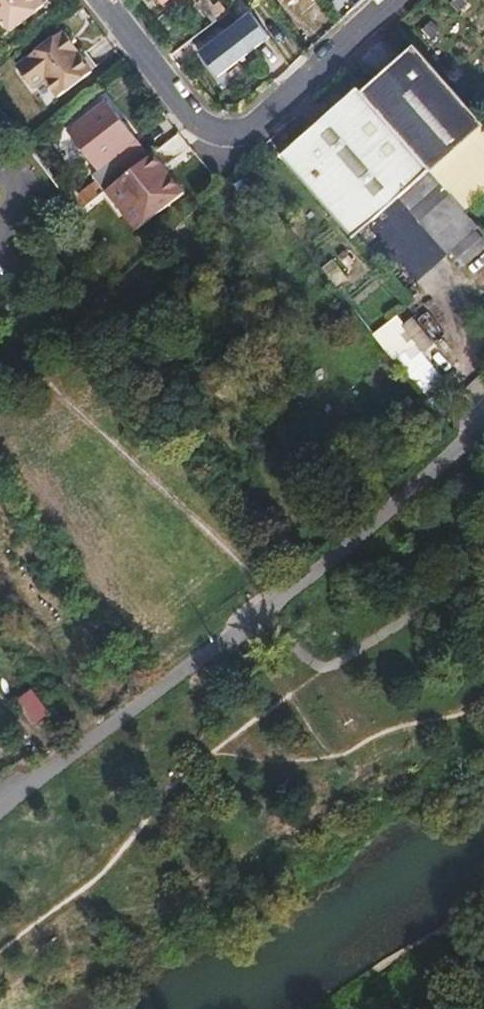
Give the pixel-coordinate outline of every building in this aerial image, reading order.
[(9,31),(42,5),(38,0),(0,0),(0,19),(9,31)] [(196,2),(212,23),(221,17),(209,0),(199,0),(196,2)] [(232,9),(221,17),(231,30),(241,22),(232,9)] [(257,14),(203,54),(223,81),(277,39),(257,14)] [(197,53),(228,32),(221,22),(190,44),(197,53)] [(31,63),(17,73),(31,91),(36,92),(47,84),(60,101),(92,76),(91,74),(79,59),(77,56),(80,54),(66,36),(63,39),(61,37),(29,61),(31,63)] [(361,93),(428,168),(432,173),(483,126),(413,46),(361,93)] [(85,54),(79,59),(91,74),(97,69),(85,54)] [(357,89),(335,109),(405,189),(428,168),(361,93),(357,89)] [(105,101),(67,131),(98,170),(92,176),(104,192),(106,190),(126,174),(140,164),(148,158),(136,141),(105,101)] [(335,109),(282,159),(354,237),(405,189),(335,109)] [(438,176),(468,210),(483,198),(483,138),(438,176)] [(126,174),(106,190),(136,230),(184,193),(153,154),(148,158),(140,164),(126,174)] [(483,254),(483,237),(433,178),(402,202),(462,273),(483,254)] [(93,183),(73,198),(83,211),(102,196),(93,183)] [(395,318),(376,333),(430,400),(449,385),(395,318)] [(53,715),(35,690),(16,701),(34,726),(53,715)]
